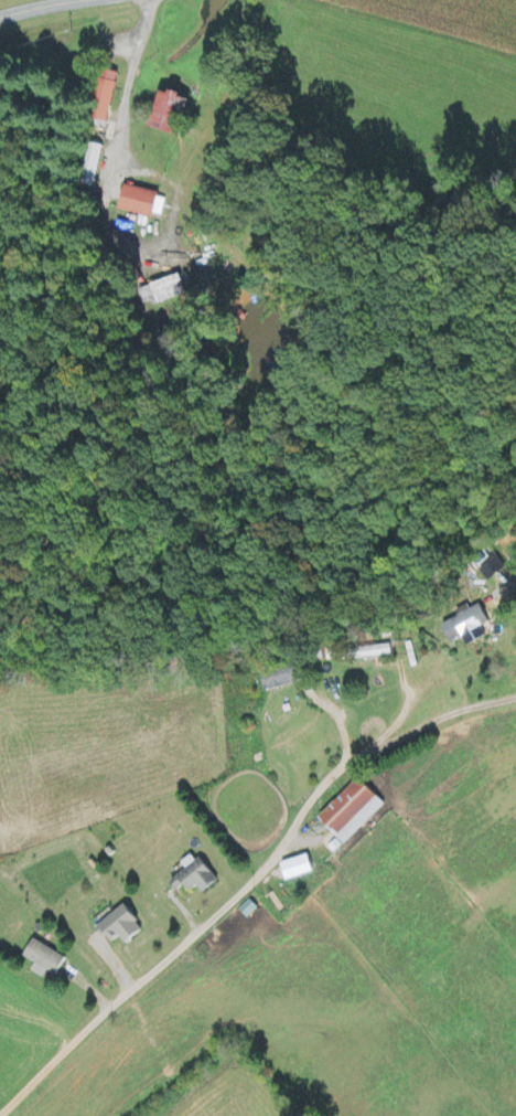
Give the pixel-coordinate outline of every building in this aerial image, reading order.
[(164,93),(154,130),(181,137),(191,100),(164,93)] [(121,212),(155,221),(162,196),(127,187),(121,212)] [(189,296),(184,276),(151,284),(156,304),(189,296)] [(453,644),(492,627),(483,608),(445,626),(453,644)] [(260,671),(266,693),(299,685),(293,663),(260,671)] [(388,806),(363,779),(322,818),(347,845),(388,806)] [(173,884),(180,892),(187,886),(193,894),(199,888),(206,895),(221,882),(196,854),(184,865),(189,869),(173,884)] [(317,874),(311,856),(284,864),(289,882),(317,874)] [(122,938),(128,946),(147,931),(129,906),(100,927),(113,945),(122,938)] [(26,958),(37,964),(33,973),(45,979),(49,973),(58,977),(68,958),(35,941),(26,958)]
